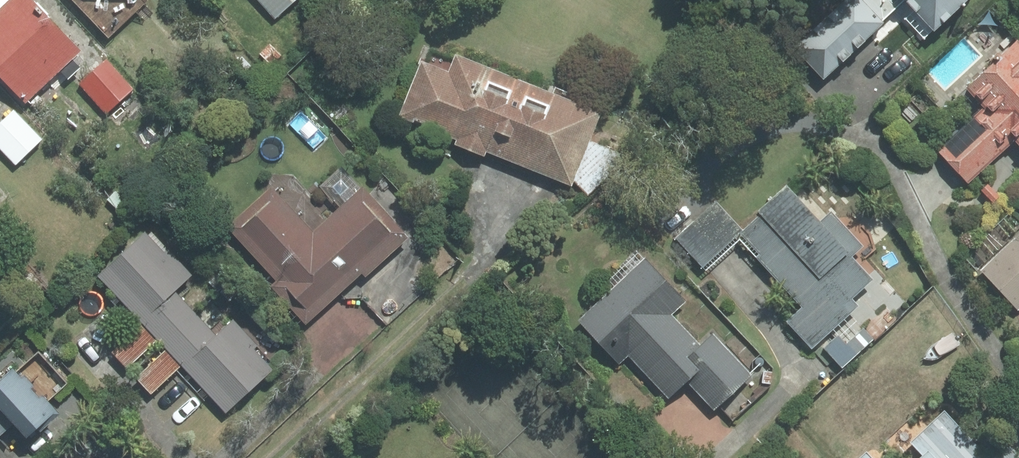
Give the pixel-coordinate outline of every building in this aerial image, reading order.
[(25,102),(80,51),(32,0),(0,0),(0,76),(25,102)] [(108,38),(145,3),(143,0),(72,0),(108,38)] [(275,17),(294,0),(260,0),(275,17)] [(797,47),(824,76),(906,0),(849,0),(797,47)] [(935,30),(967,0),(907,0),(935,30)] [(1018,40),(966,88),(985,109),(941,151),(955,166),(969,181),(1015,138),(1018,142),(1018,41),(1018,40)] [(486,149),(571,183),(600,113),(456,54),(448,72),(422,61),(400,115),(457,138),(455,144),(484,156),(486,149)] [(133,89),(106,60),(80,85),(107,113),(133,89)] [(14,111),(0,124),(0,149),(16,165),(42,140),(14,111)] [(271,187),(227,227),(276,281),(271,286),(305,324),(362,273),(365,276),(408,238),(362,187),(312,233),(271,187)] [(787,323),(812,350),(860,306),(852,298),(873,279),(852,257),(864,246),(832,211),(820,221),(788,187),(743,229),(718,202),(678,238),(706,268),(740,238),(804,307),(787,323)] [(158,339),(163,344),(195,314),(174,291),(191,275),(169,251),(166,254),(145,232),(99,276),(143,323),(158,339)] [(1015,308),(1018,304),(1018,233),(979,269),(1015,308)] [(686,301),(645,258),(578,320),(619,364),(628,356),(668,398),(687,380),(714,409),(751,375),(713,335),(701,346),(672,315),(686,301)] [(183,364),(229,412),(274,370),(255,350),(258,347),(232,320),(216,336),(195,314),(163,344),(167,348),(183,364)] [(126,368),(158,339),(143,323),(112,352),(126,368)] [(839,336),(825,348),(842,367),(874,339),(864,329),(847,344),(839,336)] [(183,364),(167,348),(136,378),(151,394),(183,364)] [(30,433),(42,422),(45,426),(64,409),(20,360),(9,370),(6,367),(0,372),(0,399),(30,433)] [(17,421),(0,403),(0,436),(17,421)] [(1006,444),(992,457),(945,408),(907,443),(919,455),(916,457),(1018,457),(1006,444)]
